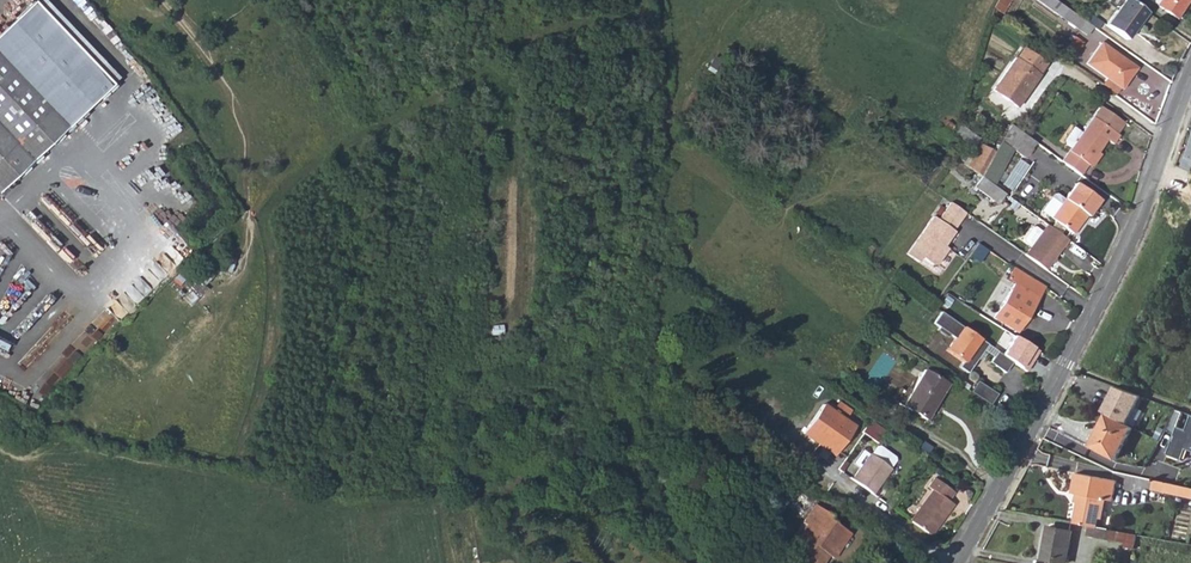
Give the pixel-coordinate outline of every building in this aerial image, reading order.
[(110,84),(116,78),(40,0),(30,0),(29,1),(110,84)] [(993,9),(1002,16),(1012,0),(998,0),(993,9)] [(1094,29),(1052,0),(1034,0),(1088,38),(1094,29)] [(1147,13),(1127,0),(1124,0),(1106,27),(1128,42),(1147,13)] [(1176,19),(1189,0),(1149,0),(1176,19)] [(47,110),(65,128),(110,84),(29,1),(0,29),(0,156),(47,110)] [(1076,35),(1068,47),(1077,54),(1086,42),(1076,35)] [(1063,40),(1055,52),(1060,55),(1068,44),(1063,40)] [(1102,46),(1087,65),(1108,80),(1122,90),(1123,90),(1136,71),(1102,46)] [(1021,51),(1016,58),(1038,75),(1044,68),(1021,51)] [(1015,58),(992,89),(1016,107),(1039,76),(1038,75),(1016,58),(1015,58)] [(1108,80),(1102,88),(1116,97),(1122,90),(1108,80)] [(1099,106),(1092,116),(1081,132),(1073,127),(1063,140),(1064,144),(1069,148),(1060,161),(1080,176),(1089,164),(1107,140),(1113,144),(1119,136),(1116,134),(1124,123),(1099,106)] [(47,110),(0,156),(0,190),(65,128),(47,110)] [(955,127),(948,123),(943,130),(950,135),(955,127)] [(1023,159),(1035,143),(1009,123),(994,151),(980,178),(989,185),(1009,149),(1023,159)] [(970,170),(980,178),(994,151),(983,146),(970,170)] [(1003,183),(1013,190),(1030,164),(1020,158),(1003,183)] [(998,209),(1006,197),(989,185),(980,178),(972,189),(998,209)] [(1068,203),(1054,222),(1073,236),(1087,217),(1090,219),(1102,203),(1079,185),(1067,202),(1068,203)] [(1044,215),(1054,222),(1068,203),(1067,202),(1060,198),(1055,198),(1044,215)] [(967,215),(952,204),(939,222),(934,218),(908,256),(919,264),(922,259),(934,267),(939,266),(950,251),(946,248),(956,234),(955,232),(967,215)] [(1048,272),(1069,242),(1048,227),(1043,235),(1034,228),(1031,229),(1023,239),(1024,243),(1032,249),(1027,257),(1048,272)] [(876,248),(870,244),(862,255),(868,259),(876,248)] [(1004,278),(1013,283),(992,318),(1015,332),(1043,287),(1011,267),(1004,278)] [(959,370),(968,376),(988,348),(968,334),(941,315),(934,326),(940,330),(938,333),(948,340),(950,338),(955,341),(946,354),(963,365),(959,370)] [(1013,334),(1001,353),(1026,368),(1038,349),(1013,334)] [(990,365),(1006,376),(1013,365),(998,355),(990,365)] [(914,389),(904,405),(928,421),(950,388),(929,374),(916,391),(914,389)] [(970,394),(989,406),(996,395),(976,383),(970,394)] [(1115,386),(1102,411),(1106,414),(1125,424),(1140,396),(1115,386)] [(804,432),(837,453),(855,425),(823,403),(804,432)] [(1174,412),(1163,433),(1175,437),(1174,439),(1175,440),(1174,444),(1172,443),(1167,458),(1182,463),(1186,452),(1190,454),(1190,418),(1186,433),(1178,430),(1183,415),(1174,412)] [(1125,424),(1106,414),(1089,446),(1115,460),(1132,427),(1125,424)] [(875,444),(880,437),(865,427),(860,434),(875,444)] [(874,495),(891,468),(889,468),(894,461),(894,456),(879,446),(874,448),(870,455),(869,454),(869,455),(862,451),(853,465),(860,469),(852,481),(874,495)] [(845,464),(842,462),(836,470),(840,473),(845,464)] [(1112,481),(1072,473),(1068,494),(1073,494),(1076,495),(1074,503),(1072,515),(1071,523),(1089,527),(1093,527),(1095,519),(1099,499),(1103,499),(1109,500),(1112,481)] [(931,489),(910,520),(930,534),(952,503),(947,499),(953,491),(934,477),(927,486),(931,489)] [(1190,492),(1190,488),(1149,478),(1147,488),(1190,497),(1190,492)] [(794,496),(789,507),(805,514),(810,504),(794,496)] [(802,525),(807,527),(797,542),(809,550),(802,561),(805,562),(824,562),(829,556),(832,558),(849,534),(828,520),(830,516),(815,506),(802,525)] [(1133,550),(1136,535),(1093,527),(1089,527),(1088,536),(1124,543),(1124,549),(1133,550)] [(1047,528),(1043,554),(1066,558),(1067,558),(1071,532),(1047,528)] [(1067,558),(1066,558),(1043,554),(1042,560),(1058,562),(1066,562),(1067,558)]
